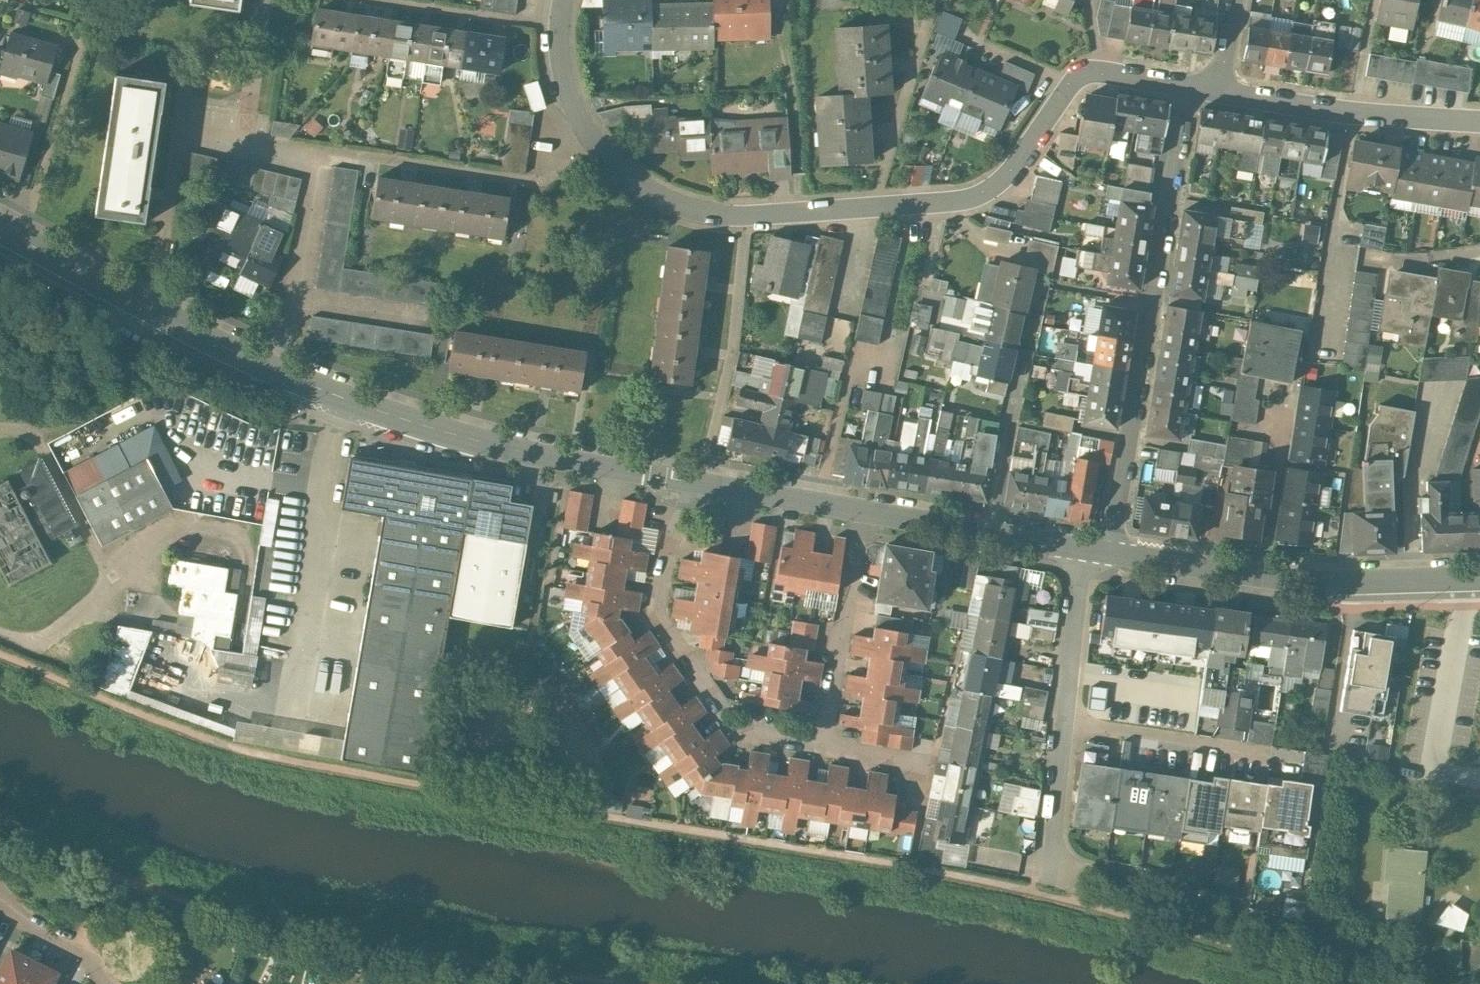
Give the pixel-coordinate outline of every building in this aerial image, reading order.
[(189,3),(237,10),(239,0),(189,0),(189,3)] [(479,9),(491,11),(493,0),(481,0),(479,9)] [(504,0),(493,0),(491,11),(514,15),(516,2),(504,0)] [(603,42),(615,42),(615,49),(652,48),(651,6),(651,0),(602,0),(603,42)] [(713,5),(714,39),(769,37),(768,0),(713,0),(713,5)] [(1054,9),(1066,14),(1072,0),(1058,0),(1054,9)] [(1112,0),(1101,0),(1097,17),(1100,35),(1106,37),(1114,4),(1115,1),(1112,0)] [(1157,12),(1174,15),(1176,4),(1177,0),(1159,0),(1157,12)] [(1377,20),(1410,26),(1415,0),(1381,0),(1377,20)] [(1437,20),(1466,27),(1472,0),(1442,0),(1437,20)] [(1466,27),(1479,30),(1479,0),(1472,0),(1466,27)] [(1131,8),(1114,4),(1106,37),(1125,40),(1131,8)] [(1193,7),(1176,4),(1174,15),(1192,18),(1193,7)] [(713,5),(651,6),(652,48),(714,46),(714,39),(713,5)] [(1153,11),(1131,8),(1125,40),(1147,43),(1153,11)] [(357,17),(317,11),(312,44),(352,50),(357,17)] [(1157,12),(1153,11),(1147,43),(1168,47),(1174,15),(1157,12)] [(1192,18),(1174,15),(1168,47),(1189,50),(1195,18),(1192,18)] [(393,23),(357,17),(352,50),(388,55),(393,23)] [(1215,21),(1195,18),(1189,50),(1210,54),(1215,21)] [(430,28),(393,23),(388,55),(385,75),(403,78),(407,58),(425,61),(430,28)] [(1311,26),(1290,23),(1289,34),(1310,37),(1311,26)] [(839,95),(816,97),(819,164),(865,161),(862,94),(887,92),(883,24),(835,27),(839,95)] [(974,34),(953,25),(949,37),(969,46),(974,34)] [(1268,30),(1247,27),(1241,59),(1262,63),(1268,30)] [(1363,29),(1350,27),(1346,50),(1359,52),(1363,29)] [(466,34),(430,28),(425,61),(444,64),(461,66),(466,34)] [(1289,34),(1268,30),(1262,63),(1283,66),(1289,34)] [(41,42),(12,34),(3,67),(35,76),(34,79),(45,83),(42,96),(54,99),(61,74),(49,70),(56,48),(41,43),(41,42)] [(503,40),(466,34),(461,66),(498,72),(503,40)] [(1310,37),(1289,34),(1283,66),(1304,70),(1310,37)] [(1331,41),(1310,37),(1304,70),(1326,73),(1331,41)] [(1381,55),(1369,53),(1365,76),(1377,78),(1381,55)] [(956,63),(939,55),(922,95),(959,111),(960,111),(975,75),(955,66),(956,63)] [(1393,58),(1381,55),(1377,78),(1389,80),(1393,58)] [(1405,60),(1393,58),(1389,80),(1400,82),(1405,60)] [(1429,61),(1417,59),(1416,62),(1413,81),(1425,84),(1429,61)] [(1416,62),(1405,60),(1400,82),(1412,84),(1413,81),(1416,62)] [(444,64),(425,61),(422,80),(440,83),(444,64)] [(1035,73),(1005,61),(997,80),(1014,87),(1014,88),(1027,93),(1035,73)] [(1440,63),(1429,61),(1425,84),(1436,86),(1440,63)] [(1451,65),(1440,63),(1436,86),(1446,87),(1451,65)] [(1461,67),(1451,65),(1446,87),(1457,89),(1461,67)] [(1473,69),(1461,67),(1457,89),(1469,91),(1473,69)] [(165,82),(117,75),(97,215),(145,222),(150,186),(148,185),(159,113),(161,114),(165,82)] [(995,83),(975,75),(960,111),(959,111),(953,126),(973,134),(980,119),(998,127),(1014,88),(1014,87),(997,80),(997,79),(995,83)] [(542,80),(529,82),(533,107),(547,105),(542,80)] [(1116,99),(1087,94),(1083,116),(1080,116),(1077,135),(1076,140),(1108,145),(1109,138),(1116,99)] [(1138,98),(1116,94),(1116,99),(1109,138),(1126,141),(1128,129),(1133,130),(1138,98)] [(1169,103),(1138,98),(1133,130),(1138,131),(1164,135),(1169,103)] [(651,105),(624,106),(627,140),(648,138),(647,117),(652,117),(651,105)] [(1221,112),(1201,109),(1196,142),(1215,145),(1221,112)] [(532,113),(509,110),(507,121),(531,125),(532,113)] [(1243,116),(1221,112),(1215,145),(1237,149),(1243,116)] [(708,119),(667,122),(666,116),(652,117),(647,117),(648,138),(649,150),(669,148),(668,145),(681,144),(682,158),(711,156),(709,134),(708,119)] [(1264,119),(1243,116),(1237,149),(1258,152),(1264,119)] [(787,119),(765,121),(766,130),(767,130),(769,168),(768,168),(769,178),(790,176),(787,119)] [(1284,122),(1264,119),(1258,152),(1261,153),(1279,155),(1284,122)] [(299,125),(273,121),(270,134),(290,137),(299,125)] [(531,125),(507,121),(505,134),(529,137),(531,125)] [(1305,126),(1284,122),(1279,155),(1299,159),(1305,126)] [(1326,130),(1305,126),(1299,159),(1321,162),(1326,130)] [(10,129),(7,136),(0,134),(0,165),(3,166),(1,172),(19,177),(31,135),(10,129)] [(766,130),(709,134),(711,156),(712,172),(768,168),(769,168),(767,130),(766,130)] [(1164,135),(1138,131),(1135,150),(1160,155),(1164,135)] [(1077,135),(1059,132),(1056,156),(1072,169),(1076,140),(1077,135)] [(529,137),(505,134),(504,146),(527,149),(529,137)] [(1383,147),(1355,142),(1347,186),(1360,189),(1367,184),(1368,182),(1378,184),(1381,189),(1393,190),(1400,151),(1392,149),(1388,151),(1383,150),(1383,147)] [(527,149),(504,146),(502,158),(525,161),(527,149)] [(1258,152),(1237,149),(1235,159),(1256,162),(1258,152)] [(302,178),(184,151),(179,173),(275,195),(296,200),(297,200),(302,178)] [(1425,155),(1400,151),(1393,190),(1392,194),(1417,199),(1425,155)] [(1279,155),(1261,153),(1258,172),(1275,175),(1279,155)] [(1299,159),(1279,155),(1275,175),(1296,178),(1299,159)] [(1450,160),(1425,155),(1417,199),(1442,203),(1450,160)] [(525,161),(502,158),(501,170),(523,174),(525,161)] [(1476,158),(1475,164),(1468,201),(1479,203),(1479,158),(1476,158)] [(1475,164),(1450,160),(1442,203),(1466,208),(1468,201),(1475,164)] [(912,181),(932,181),(933,165),(913,164),(912,181)] [(358,171),(334,167),(316,288),(438,307),(441,283),(343,267),(358,171)] [(1060,180),(1034,175),(1030,199),(1055,204),(1060,180)] [(508,199),(377,179),(371,219),(502,239),(508,199)] [(1208,183),(1190,180),(1188,192),(1206,195),(1208,183)] [(1150,191),(1122,186),(1120,200),(1148,204),(1150,191)] [(296,200),(275,195),(272,207),(293,212),(296,200)] [(1030,199),(1026,198),(1023,210),(1017,209),(1014,223),(1049,232),(1055,204),(1030,199)] [(1148,204),(1120,200),(1115,226),(1148,231),(1152,204),(1148,204)] [(1108,205),(1095,203),(1094,213),(1106,215),(1108,205)] [(262,223),(221,205),(209,232),(221,237),(224,231),(253,243),(262,223)] [(1263,211),(1230,205),(1228,219),(1247,222),(1247,223),(1261,225),(1263,211)] [(1215,216),(1184,211),(1180,237),(1211,243),(1212,235),(1214,225),(1215,216)] [(1228,219),(1219,217),(1218,226),(1214,225),(1212,235),(1244,240),(1247,223),(1247,222),(1228,219)] [(281,231),(262,222),(262,223),(253,243),(272,252),(281,231)] [(1386,227),(1363,223),(1359,246),(1381,250),(1386,227)] [(1115,226),(1104,224),(1099,252),(1111,254),(1115,226)] [(1308,224),(1306,239),(1322,241),(1324,226),(1308,224)] [(1148,231),(1115,226),(1111,254),(1143,259),(1148,231)] [(1016,232),(993,227),(991,238),(999,240),(1000,238),(1014,241),(1016,232)] [(221,237),(211,259),(240,273),(253,243),(224,231),(221,237)] [(901,237),(878,232),(875,244),(899,249),(901,237)] [(843,240),(820,234),(819,238),(815,258),(838,263),(843,240)] [(819,238),(806,235),(803,247),(808,248),(798,291),(806,293),(809,281),(812,269),(815,258),(819,238)] [(1211,243),(1180,237),(1175,264),(1206,270),(1211,243)] [(1014,241),(1000,238),(999,240),(997,249),(1016,254),(1018,242),(1014,241)] [(787,245),(772,241),(766,266),(755,263),(750,285),(768,290),(769,284),(798,291),(808,248),(803,247),(788,243),(787,245)] [(272,252),(253,243),(240,273),(269,286),(282,257),(272,252)] [(899,249),(875,244),(873,255),(896,260),(899,249)] [(707,252),(667,246),(648,379),(688,385),(707,252)] [(1381,250),(1358,247),(1355,270),(1378,274),(1381,250)] [(1099,252),(1093,251),(1091,270),(1108,272),(1111,254),(1099,252)] [(1143,259),(1111,254),(1108,272),(1106,282),(1139,287),(1143,259)] [(896,260),(873,255),(870,267),(893,272),(896,260)] [(1078,260),(1064,256),(1060,274),(1074,277),(1078,260)] [(838,263),(815,258),(812,269),(835,275),(838,263)] [(1002,267),(989,264),(984,287),(987,288),(984,302),(993,304),(1002,267)] [(1206,270),(1175,264),(1170,292),(1201,298),(1204,281),(1206,270)] [(893,272),(870,267),(865,290),(888,296),(893,272)] [(1032,274),(1002,267),(993,304),(1024,310),(1032,274)] [(835,275),(812,269),(809,281),(833,286),(835,275)] [(1233,274),(1206,270),(1204,281),(1231,285),(1233,274)] [(1355,270),(1342,364),(1365,368),(1378,274),(1355,270)] [(1438,271),(1436,281),(1431,310),(1457,315),(1453,333),(1474,338),(1478,315),(1479,305),(1479,285),(1466,283),(1468,276),(1438,271)] [(1436,281),(1391,273),(1382,324),(1406,328),(1403,341),(1425,345),(1431,310),(1436,281)] [(1258,278),(1233,274),(1231,285),(1256,289),(1258,278)] [(833,286),(809,281),(806,293),(802,310),(826,316),(833,286)] [(888,296),(865,290),(862,302),(885,307),(888,296)] [(984,302),(979,301),(972,328),(986,332),(993,304),(984,302)] [(885,307),(862,302),(859,314),(883,319),(885,307)] [(930,305),(915,302),(911,322),(926,326),(930,305)] [(1024,310),(993,304),(986,332),(984,339),(985,339),(1016,346),(1024,310)] [(1135,310),(1103,304),(1098,333),(1130,339),(1135,310)] [(1199,310),(1168,304),(1166,316),(1197,321),(1199,310)] [(826,316),(802,310),(796,337),(820,342),(826,316)] [(883,319),(859,314),(854,339),(877,344),(883,319)] [(1197,321),(1166,316),(1162,344),(1192,349),(1197,321)] [(433,336),(312,317),(309,340),(430,359),(433,336)] [(1299,328),(1250,321),(1243,357),(1240,371),(1258,375),(1289,380),(1299,328)] [(959,333),(930,327),(924,354),(952,360),(952,359),(957,340),(959,333)] [(584,352),(454,332),(448,371),(578,391),(584,352)] [(1130,339),(1098,333),(1093,364),(1125,370),(1130,339)] [(924,337),(914,335),(910,351),(920,353),(924,337)] [(1016,346),(985,339),(983,346),(977,375),(1008,382),(1016,346)] [(983,346),(957,340),(952,359),(975,364),(973,374),(977,375),(983,346)] [(1192,349),(1162,344),(1157,374),(1187,380),(1192,349)] [(1078,350),(1058,347),(1056,358),(1076,361),(1078,350)] [(825,367),(843,370),(845,357),(827,354),(825,367)] [(1243,357),(1229,355),(1226,374),(1239,376),(1240,371),(1243,357)] [(1471,355),(1423,356),(1419,380),(1466,379),(1467,377),(1471,355)] [(1056,358),(1053,357),(1051,369),(1075,373),(1076,361),(1056,358)] [(821,375),(772,364),(772,365),(801,372),(794,401),(813,406),(821,375)] [(1125,370),(1093,364),(1090,384),(1089,395),(1121,400),(1125,370)] [(801,372),(772,365),(769,381),(766,395),(794,401),(801,372)] [(1258,375),(1240,371),(1239,376),(1231,419),(1254,423),(1259,399),(1253,398),(1258,375)] [(1187,380),(1157,374),(1152,405),(1182,410),(1183,404),(1187,380)] [(1433,480),(1447,479),(1447,481),(1460,480),(1459,477),(1479,412),(1479,376),(1467,377),(1466,379),(1433,480)] [(769,381),(756,378),(753,392),(766,395),(769,381)] [(1079,379),(1069,378),(1067,391),(1079,393),(1089,395),(1090,384),(1079,382),(1079,379)] [(1332,391),(1305,387),(1299,421),(1294,457),(1321,461),(1332,391)] [(753,392),(739,389),(735,406),(762,412),(766,395),(753,392)] [(1079,393),(1067,391),(1064,406),(1077,408),(1079,393)] [(794,401),(766,395),(762,412),(759,425),(788,431),(794,401)] [(1121,400),(1089,395),(1085,422),(1117,428),(1121,400)] [(1198,407),(1183,404),(1182,410),(1196,412),(1198,407)] [(1414,409),(1380,404),(1380,405),(1384,406),(1385,431),(1368,432),(1363,459),(1389,458),(1390,475),(1403,475),(1414,409)] [(1182,410),(1152,405),(1147,432),(1177,437),(1182,410)] [(872,444),(871,449),(886,451),(893,414),(878,411),(872,444)] [(1074,418),(1044,412),(1041,426),(1071,433),(1074,418)] [(998,422),(979,418),(976,433),(996,436),(998,422)] [(747,422),(732,419),(725,447),(740,451),(747,422)] [(1293,420),(1287,456),(1294,457),(1299,421),(1293,420)] [(759,425),(747,422),(740,451),(781,460),(788,431),(759,425)] [(917,424),(906,422),(900,454),(910,455),(917,424)] [(951,424),(938,422),(930,459),(944,461),(951,424)] [(929,426),(917,424),(910,455),(923,457),(929,426)] [(1040,430),(1018,425),(1015,439),(1036,444),(1040,430)] [(1032,470),(1031,475),(1043,477),(1044,472),(1043,472),(1050,433),(1040,431),(1032,470)] [(996,436),(976,433),(975,437),(975,439),(995,442),(996,436)] [(1067,448),(1061,480),(1071,481),(1076,458),(1079,447),(1081,435),(1073,433),(1069,448),(1067,448)] [(819,438),(804,435),(797,464),(812,467),(819,438)] [(975,437),(965,435),(960,464),(970,465),(975,439),(975,437)] [(1102,439),(1081,435),(1079,447),(1099,452),(1102,439)] [(1251,439),(1228,435),(1223,457),(1222,464),(1234,466),(1234,464),(1246,466),(1251,439)] [(1217,442),(1190,437),(1188,452),(1211,455),(1214,456),(1217,442)] [(995,442),(975,439),(970,465),(990,468),(995,442)] [(861,447),(849,445),(843,481),(864,485),(871,449),(861,447)] [(1180,451),(1159,447),(1156,461),(1159,462),(1178,465),(1178,464),(1180,451)] [(886,451),(871,449),(864,485),(884,488),(885,485),(891,452),(886,451)] [(1195,453),(1180,451),(1178,464),(1192,466),(1195,453)] [(900,454),(891,452),(885,485),(905,488),(910,455),(900,454)] [(923,457),(910,455),(905,488),(925,491),(930,459),(923,457)] [(1214,456),(1211,455),(1207,474),(1219,476),(1222,464),(1223,457),(1214,456)] [(472,478),(350,457),(341,508),(383,515),(383,514),(463,528),(472,478)] [(76,526),(41,458),(19,470),(26,484),(53,538),(76,526)] [(146,458),(75,496),(101,546),(173,509),(146,458)] [(1096,462),(1076,458),(1071,481),(1092,485),(1096,462)] [(1363,459),(1361,459),(1363,509),(1391,508),(1390,475),(1389,458),(1363,459)] [(944,461),(930,459),(925,491),(944,494),(951,462),(944,461)] [(960,464),(951,462),(944,494),(964,497),(970,465),(960,464)] [(1178,465),(1159,462),(1156,479),(1176,482),(1178,465)] [(1192,466),(1178,464),(1178,465),(1176,482),(1180,483),(1193,485),(1196,467),(1192,466)] [(1246,466),(1234,464),(1234,466),(1230,491),(1225,491),(1219,532),(1255,537),(1260,504),(1265,504),(1270,470),(1246,466)] [(990,468),(970,465),(964,497),(985,500),(990,468)] [(1472,467),(1473,510),(1479,510),(1479,467),(1472,467)] [(1320,472),(1292,468),(1284,520),(1281,537),(1281,539),(1309,543),(1320,472)] [(1020,473),(1010,472),(1005,504),(1026,508),(1031,475),(1020,473)] [(1043,477),(1031,475),(1026,508),(1046,511),(1051,478),(1043,477)] [(511,485),(472,478),(463,528),(463,531),(526,542),(532,505),(509,501),(511,485)] [(1061,480),(1051,478),(1046,511),(1045,514),(1065,517),(1071,481),(1061,480)] [(1433,480),(1426,480),(1427,512),(1448,511),(1447,481),(1447,479),(1433,480)] [(5,480),(0,483),(0,574),(6,585),(49,562),(40,545),(11,491),(5,480)] [(1092,485),(1071,481),(1065,517),(1086,521),(1092,485)] [(53,538),(26,484),(11,491),(40,545),(53,538)] [(593,494),(569,490),(567,502),(591,506),(593,494)] [(1165,500),(1145,497),(1140,528),(1168,533),(1173,501),(1165,500)] [(646,503),(623,499),(620,511),(644,515),(646,503)] [(1177,502),(1173,501),(1168,533),(1195,536),(1199,506),(1177,502)] [(591,506),(567,502),(565,514),(589,518),(591,506)] [(1363,509),(1354,510),(1354,511),(1355,530),(1350,530),(1351,551),(1351,553),(1392,552),(1391,508),(1363,509)] [(209,534),(209,510),(187,510),(186,534),(209,534)] [(1461,511),(1463,550),(1479,549),(1479,510),(1473,510),(1461,511)] [(644,515),(620,511),(619,523),(642,527),(644,515)] [(1355,530),(1354,511),(1344,511),(1339,551),(1351,551),(1350,530),(1355,530)] [(1427,512),(1420,512),(1421,551),(1463,550),(1461,511),(1448,511),(1427,512)] [(463,528),(383,514),(383,515),(341,758),(421,772),(448,616),(463,531),(463,528)] [(589,518),(565,514),(563,527),(586,531),(589,518)] [(1284,520),(1277,519),(1274,535),(1281,537),(1284,520)] [(776,526),(753,522),(750,534),(774,538),(776,526)] [(642,527),(619,523),(616,535),(631,538),(640,540),(642,527)] [(792,548),(781,546),(775,582),(795,585),(805,531),(795,529),(792,548)] [(526,542),(463,531),(448,616),(511,627),(526,542)] [(814,532),(805,531),(795,585),(815,589),(821,553),(811,551),(814,532)] [(616,535),(594,532),(590,552),(646,562),(648,552),(629,549),(631,538),(616,535)] [(774,538),(750,534),(748,546),(772,550),(774,538)] [(831,554),(821,553),(815,589),(836,592),(845,537),(835,536),(831,554)] [(721,541),(697,537),(695,549),(702,551),(702,550),(719,553),(721,541)] [(928,551),(885,544),(885,548),(879,551),(875,576),(880,577),(877,597),(926,605),(932,572),(925,571),(928,551)] [(772,550),(748,546),(746,558),(770,562),(772,550)] [(719,553),(702,550),(702,551),(700,561),(681,558),(680,567),(735,577),(738,556),(719,553)] [(646,562),(590,552),(587,572),(624,578),(626,568),(645,571),(646,562)] [(228,568),(173,558),(168,584),(183,587),(179,613),(205,617),(201,640),(206,644),(210,648),(213,648),(215,634),(230,636),(237,593),(224,591),(228,568)] [(735,577),(680,567),(678,577),(697,580),(695,590),(731,597),(735,577)] [(624,578),(587,572),(584,591),(640,601),(641,591),(623,588),(624,578)] [(1017,581),(988,577),(979,615),(1009,621),(1017,581)] [(731,597),(695,590),(693,600),(675,597),(673,607),(728,616),(731,597)] [(640,601),(584,591),(580,612),(585,613),(586,612),(618,618),(618,617),(619,608),(638,611),(640,601)] [(1145,600),(1108,595),(1104,623),(1106,623),(1128,626),(1140,628),(1145,600)] [(1213,609),(1179,604),(1172,647),(1207,652),(1213,609)] [(728,616),(673,607),(672,617),(690,620),(688,631),(701,633),(724,637),(728,616)] [(1249,614),(1213,609),(1207,652),(1206,657),(1228,661),(1233,662),(1234,652),(1243,653),(1249,614)] [(618,618),(586,612),(585,613),(583,624),(590,634),(591,633),(602,649),(603,650),(603,649),(627,632),(628,633),(630,631),(620,617),(618,617),(618,618)] [(1009,621),(979,615),(972,652),(1001,658),(1009,621)] [(1290,620),(1257,615),(1252,643),(1271,646),(1286,648),(1290,620)] [(817,624),(793,619),(791,632),(815,636),(817,624)] [(1326,625),(1291,620),(1286,648),(1283,667),(1282,675),(1303,678),(1304,670),(1318,672),(1326,625)] [(104,689),(209,722),(214,706),(194,699),(192,707),(138,691),(156,632),(125,622),(104,689)] [(1409,626),(1387,623),(1385,634),(1395,636),(1406,638),(1409,626)] [(911,632),(874,626),(872,637),(853,634),(852,643),(908,653),(911,632)] [(603,649),(603,650),(602,649),(596,653),(608,670),(654,637),(649,629),(633,640),(628,633),(627,632),(603,649)] [(1353,629),(1350,647),(1361,649),(1364,631),(1353,629)] [(1350,647),(1340,711),(1371,716),(1374,698),(1385,700),(1395,636),(1385,634),(1364,631),(1361,649),(1350,647)] [(815,636),(791,632),(789,645),(806,648),(813,650),(815,636)] [(724,637),(701,633),(698,646),(707,648),(707,647),(722,649),(724,637)] [(654,637),(608,670),(620,686),(650,665),(644,657),(660,645),(654,637)] [(789,645),(769,641),(765,662),(821,672),(823,662),(804,659),(806,648),(789,645)] [(908,653),(852,643),(850,653),(869,656),(867,666),(904,673),(908,653)] [(1286,648),(1271,646),(1268,665),(1283,667),(1286,648)] [(722,649),(707,647),(707,648),(705,660),(714,661),(729,663),(731,651),(722,649)] [(1001,658),(972,652),(964,689),(993,695),(1001,658)] [(1228,661),(1206,657),(1202,684),(1199,703),(1222,707),(1225,689),(1228,661)] [(729,663),(714,661),(712,673),(735,677),(737,664),(729,663)] [(650,665),(620,686),(631,703),(677,670),(672,662),(656,673),(650,665)] [(821,672),(765,662),(762,682),(799,688),(801,678),(819,681),(821,672)] [(904,673),(867,666),(865,676),(847,673),(845,683),(901,692),(904,673)] [(1245,669),(1232,667),(1229,690),(1241,692),(1245,669)] [(677,670),(631,703),(643,719),(673,697),(668,689),(683,678),(677,670)] [(799,688),(762,682),(758,702),(814,712),(816,701),(797,698),(799,688)] [(901,692),(845,683),(843,692),(862,696),(860,706),(897,712),(901,692)] [(1020,701),(1049,704),(1051,688),(1022,685),(1020,701)] [(1331,689),(1315,686),(1309,716),(1325,718),(1331,689)] [(993,695),(964,689),(956,726),(986,732),(993,695)] [(1229,690),(1225,689),(1222,707),(1219,725),(1245,729),(1250,694),(1241,692),(1229,690)] [(673,697),(643,719),(654,736),(700,703),(695,695),(679,706),(673,697)] [(1385,700),(1374,698),(1371,716),(1381,717),(1385,700)] [(700,703),(654,736),(666,752),(696,730),(691,722),(706,711),(700,703)] [(897,712),(860,706),(859,716),(840,712),(838,723),(865,728),(889,732),(894,732),(897,712)] [(328,754),(331,735),(243,719),(239,738),(328,754)] [(986,732),(956,726),(948,762),(978,768),(986,732)] [(696,730),(666,752),(677,768),(723,736),(718,728),(702,738),(696,730)] [(889,732),(865,728),(862,741),(886,745),(889,732)] [(913,735),(894,732),(889,732),(886,745),(910,749),(913,735)] [(723,736),(677,768),(689,785),(693,782),(720,763),(719,762),(714,755),(729,744),(723,736)] [(1388,757),(1388,745),(1370,744),(1369,756),(1388,757)] [(737,767),(737,766),(732,796),(731,796),(730,803),(750,807),(760,751),(750,749),(747,768),(737,767)] [(1330,754),(1305,750),(1301,776),(1326,780),(1330,754)] [(769,753),(760,751),(750,807),(770,810),(776,773),(766,772),(769,753)] [(789,756),(786,775),(776,773),(770,810),(789,814),(799,758),(789,756)] [(809,760),(799,758),(789,814),(809,817),(816,780),(806,778),(809,760)] [(738,764),(721,761),(719,762),(720,763),(693,782),(700,792),(712,794),(712,793),(731,796),(732,796),(737,766),(737,767),(738,764)] [(978,768),(948,762),(941,798),(971,804),(978,768)] [(1119,767),(1082,762),(1073,820),(1111,825),(1112,819),(1119,767)] [(825,782),(816,780),(809,817),(829,820),(838,765),(829,763),(825,782)] [(848,766),(838,765),(829,820),(849,824),(855,787),(845,785),(848,766)] [(1119,767),(1112,819),(1127,821),(1125,829),(1140,831),(1140,832),(1145,832),(1154,773),(1119,767)] [(865,788),(855,787),(849,824),(868,827),(878,771),(868,770),(865,788)] [(887,773),(878,771),(868,827),(889,831),(895,794),(884,792),(887,773)] [(1154,773),(1145,832),(1147,833),(1148,826),(1164,829),(1163,835),(1179,837),(1180,830),(1188,778),(1154,773)] [(1211,781),(1188,778),(1180,830),(1207,834),(1208,831),(1219,833),(1221,825),(1228,778),(1212,775),(1211,781)] [(1266,784),(1228,778),(1221,825),(1259,831),(1266,784)] [(1280,785),(1267,783),(1266,784),(1259,831),(1257,845),(1269,847),(1268,853),(1306,858),(1310,835),(1308,834),(1309,825),(1306,824),(1312,783),(1281,779),(1280,785)] [(1040,789),(1021,785),(1019,797),(1015,796),(1012,810),(1035,814),(1040,789)] [(907,796),(895,794),(889,831),(900,833),(904,809),(905,810),(907,796)] [(971,804),(941,798),(937,818),(933,837),(963,843),(969,814),(973,815),(975,805),(971,804)] [(628,814),(652,818),(654,805),(630,802),(628,814)] [(917,811),(905,810),(904,809),(900,833),(913,835),(917,811)] [(937,818),(926,816),(922,835),(933,837),(937,818)] [(945,848),(920,843),(917,857),(942,862),(945,848)] [(1428,850),(1388,847),(1385,881),(1391,881),(1388,918),(1421,920),(1428,850)] [(1443,921),(1467,929),(1474,908),(1450,900),(1443,921)] [(0,972),(0,983),(22,983),(34,961),(11,950),(0,972)] [(34,961),(22,983),(51,983),(56,973),(34,961)]
